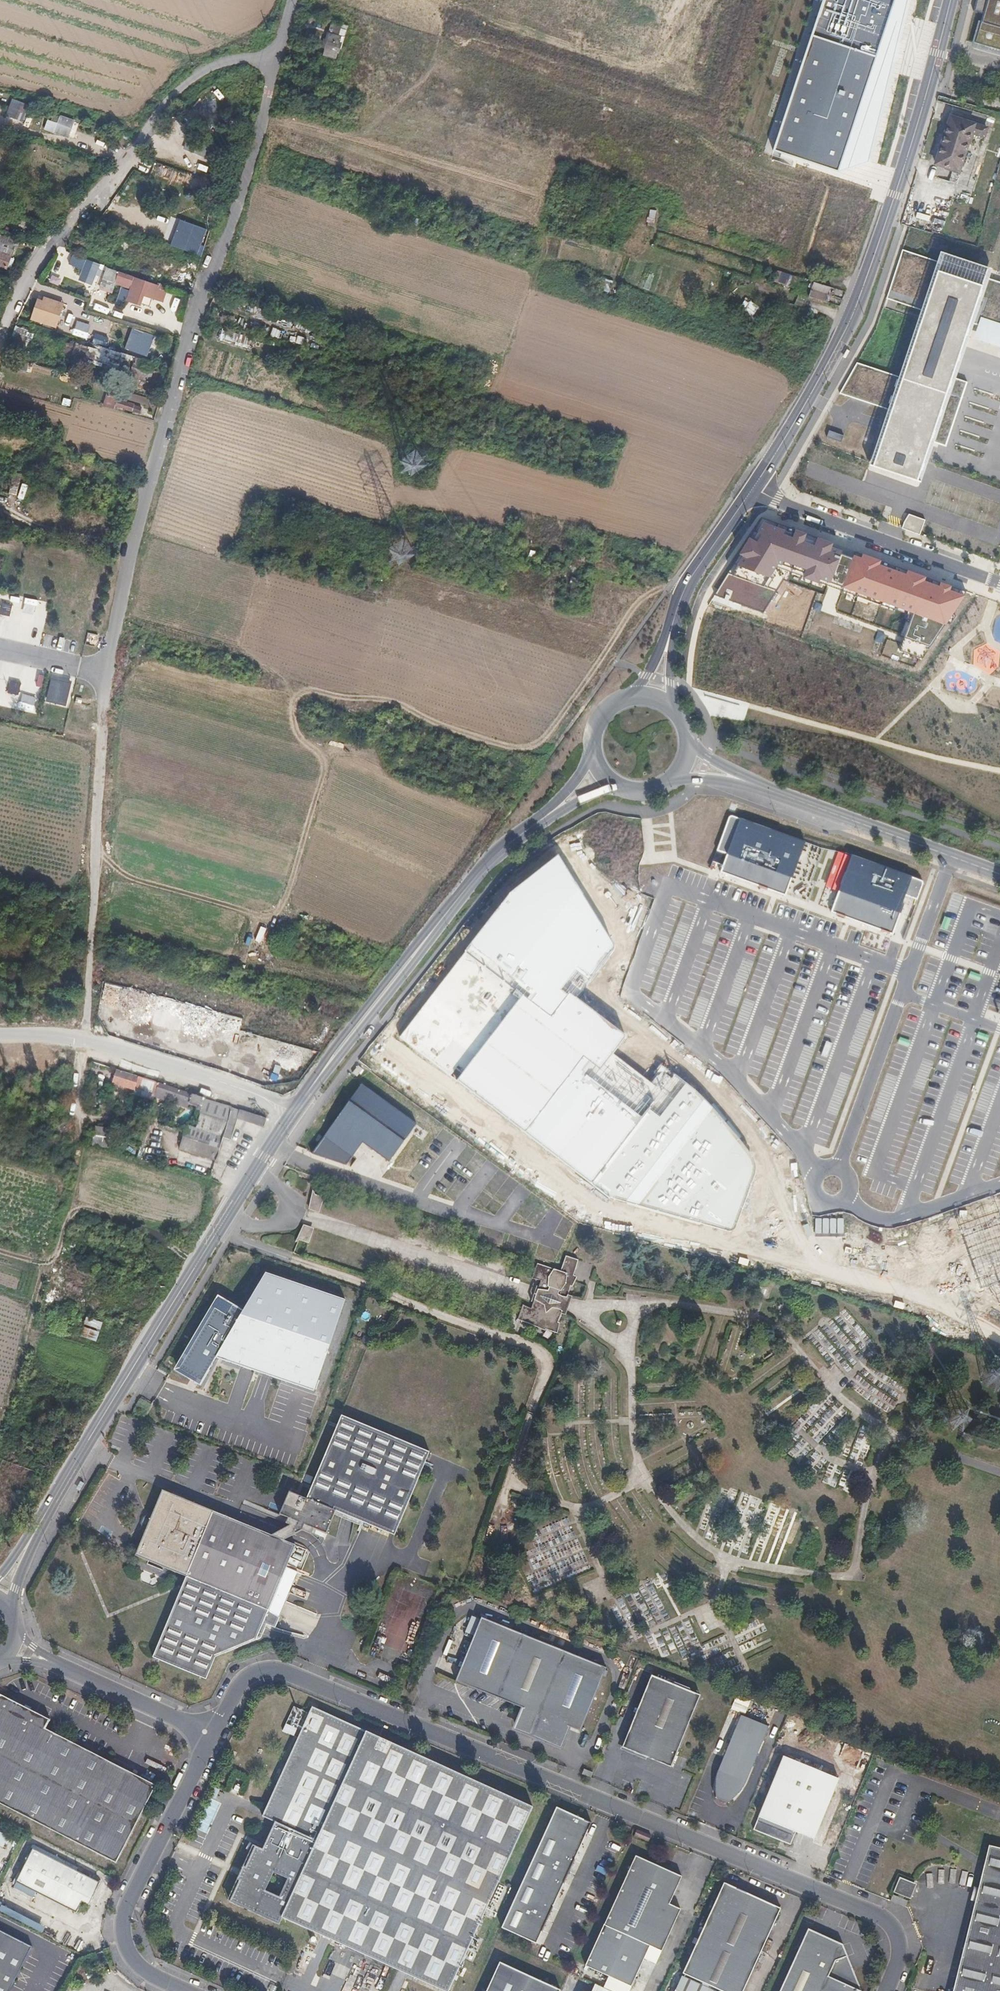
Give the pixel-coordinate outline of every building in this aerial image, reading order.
[(811,27),(771,147),(838,170),(868,162),(909,0),(821,0),(811,27)] [(980,29),(999,34),(999,0),(977,0),(974,11),(983,14),(981,21),(982,22),(980,29)] [(982,22),(981,21),(979,21),(971,46),(999,53),(999,34),(980,29),(982,22)] [(325,48),(327,49),(326,51),(325,56),(332,58),(334,51),(339,52),(343,37),(329,33),(325,48)] [(4,115),(18,121),(25,104),(11,98),(4,115)] [(987,128),(950,117),(935,163),(958,170),(967,142),(972,144),(975,134),(984,137),(987,128)] [(81,132),(83,125),(60,118),(58,125),(81,132)] [(878,157),(885,159),(888,143),(881,141),(878,157)] [(648,210),(646,222),(653,223),(655,210),(648,210)] [(205,230),(178,221),(176,227),(185,231),(179,249),(196,255),(205,230)] [(17,241),(0,235),(0,265),(7,268),(17,241)] [(988,274),(991,264),(939,247),(934,261),(897,248),(881,293),(917,305),(895,370),(852,356),(841,387),(888,403),(870,458),(916,474),(929,437),(942,441),(950,417),(963,379),(952,375),(970,324),(975,326),(972,334),(999,344),(999,278),(988,274)] [(131,284),(133,276),(104,266),(103,269),(106,270),(104,275),(117,278),(116,282),(132,288),(128,300),(138,303),(141,294),(153,299),(157,284),(136,277),(133,284),(131,284)] [(777,270),(773,281),(788,286),(792,276),(777,270)] [(828,300),(832,287),(815,282),(811,295),(828,300)] [(45,295),(44,298),(43,299),(38,298),(32,318),(57,326),(65,301),(45,295)] [(740,305),(748,316),(756,310),(748,299),(740,305)] [(93,332),(94,325),(88,323),(86,330),(93,332)] [(23,341),(28,329),(16,325),(11,337),(23,341)] [(140,331),(137,346),(151,349),(154,334),(140,331)] [(95,334),(92,340),(101,344),(104,338),(95,334)] [(155,363),(103,346),(100,345),(100,348),(76,341),(76,342),(70,340),(67,350),(102,361),(101,366),(108,368),(110,364),(122,368),(124,362),(133,366),(130,376),(126,374),(124,382),(146,389),(151,375),(154,376),(156,371),(153,370),(155,363)] [(20,357),(24,344),(15,341),(10,354),(20,357)] [(26,370),(28,362),(5,355),(2,363),(26,370)] [(141,406),(117,399),(118,393),(109,390),(104,405),(114,408),(115,404),(139,412),(141,406)] [(860,450),(865,426),(850,423),(845,446),(860,450)] [(828,430),(826,437),(841,441),(843,434),(828,430)] [(910,515),(904,531),(920,537),(926,522),(910,515)] [(789,572),(913,615),(902,645),(920,652),(958,591),(762,519),(720,584),(768,603),(789,572)] [(22,613),(34,615),(36,601),(25,599),(22,613)] [(1,606),(0,609),(0,612),(10,615),(12,605),(12,603),(2,601),(1,602),(1,606)] [(38,674),(34,685),(40,687),(44,676),(38,674)] [(66,705),(71,682),(72,679),(52,674),(51,677),(46,697),(46,700),(66,705)] [(11,680),(10,682),(9,685),(8,691),(18,694),(21,684),(21,682),(11,680)] [(21,695),(19,711),(34,713),(36,697),(21,695)] [(786,896),(806,842),(730,814),(713,861),(723,865),(720,872),(786,896)] [(917,900),(923,884),(911,880),(912,877),(852,855),(831,913),(893,935),(904,904),(903,904),(905,896),(917,900)] [(613,942),(558,858),(510,895),(401,1039),(457,1082),(526,1134),(591,1184),(611,1200),(678,1218),(734,1233),(757,1176),(756,1166),(755,1159),(714,1109),(685,1083),(663,1066),(657,1075),(652,1084),(613,1054),(617,1049),(627,1036),(578,997),(610,955),(613,942)] [(92,1066),(115,1074),(113,1080),(135,1087),(136,1085),(157,1091),(159,1083),(93,1061),(92,1066)] [(417,1121),(363,1082),(336,1118),(315,1152),(347,1163),(364,1137),(391,1157),(417,1121)] [(231,1139),(237,1121),(238,1118),(264,1127),(267,1118),(164,1085),(161,1091),(205,1106),(197,1128),(224,1136),(231,1139)] [(216,1161),(218,1155),(224,1136),(197,1128),(188,1125),(180,1149),(216,1161)] [(318,1211),(323,1194),(311,1191),(306,1208),(318,1211)] [(526,1220),(530,1216),(521,1209),(523,1207),(518,1204),(514,1210),(526,1220)] [(957,1222),(981,1290),(993,1286),(999,1303),(999,1302),(999,1207),(957,1222)] [(300,1224),(297,1238),(309,1240),(312,1226),(300,1224)] [(538,1280),(535,1290),(546,1292),(548,1288),(556,1292),(555,1296),(557,1296),(564,1299),(568,1288),(570,1288),(574,1279),(570,1277),(576,1260),(564,1255),(559,1270),(536,1262),(531,1277),(538,1280)] [(346,1306),(265,1279),(242,1317),(215,1364),(317,1396),(346,1306)] [(559,1311),(563,1313),(564,1306),(564,1299),(557,1296),(555,1296),(556,1292),(548,1288),(546,1292),(535,1290),(534,1294),(532,1299),(542,1305),(541,1307),(545,1309),(552,1308),(555,1309),(559,1311)] [(542,1305),(532,1299),(529,1308),(522,1304),(516,1319),(555,1335),(557,1325),(554,1324),(557,1317),(557,1314),(562,1316),(563,1313),(559,1311),(555,1309),(552,1308),(545,1309),(541,1307),(542,1305)] [(215,1364),(242,1317),(217,1303),(174,1378),(199,1392),(215,1364)] [(86,1317),(84,1323),(99,1328),(101,1322),(86,1317)] [(81,1327),(79,1336),(96,1340),(97,1330),(81,1327)] [(367,1343),(369,1338),(363,1335),(361,1341),(367,1343)] [(395,1535),(429,1451),(341,1415),(307,1499),(289,1492),(280,1514),(291,1519),(317,1529),(327,1533),(336,1511),(395,1535)] [(215,1658),(256,1641),(263,1623),(276,1629),(290,1594),(278,1589),(287,1567),(296,1546),(284,1541),(271,1536),(163,1491),(136,1557),(186,1578),(153,1657),(206,1680),(215,1658)] [(291,1530),(271,1536),(284,1541),(304,1535),(313,1539),(317,1529),(291,1519),(287,1528),(291,1530)] [(278,1589),(290,1594),(299,1574),(300,1573),(287,1567),(278,1589)] [(482,1617),(456,1681),(525,1709),(517,1728),(562,1745),(569,1726),(582,1731),(607,1668),(606,1667),(569,1652),(482,1617)] [(682,1689),(652,1677),(622,1748),(637,1755),(645,1758),(651,1760),(671,1768),(701,1696),(682,1689)] [(120,1864),(159,1787),(140,1777),(138,1781),(112,1768),(114,1764),(47,1730),(52,1721),(32,1711),(31,1710),(29,1713),(25,1711),(26,1708),(25,1707),(4,1697),(0,1698),(0,1803),(120,1864)] [(731,1710),(746,1713),(748,1701),(733,1698),(731,1710)] [(285,1923),(288,1917),(454,1989),(534,1808),(312,1706),(264,1809),(262,1814),(262,1815),(274,1821),(262,1847),(254,1844),(244,1865),(242,1864),(236,1878),(238,1879),(229,1899),(285,1923)] [(737,1729),(717,1776),(718,1798),(730,1803),(746,1783),(764,1740),(737,1729)] [(787,1755),(755,1829),(792,1844),(797,1831),(815,1839),(841,1779),(787,1755)] [(138,1781),(140,1777),(114,1764),(112,1768),(138,1781)] [(209,1830),(221,1803),(210,1798),(198,1825),(209,1830)] [(507,1930),(542,1946),(596,1825),(561,1809),(507,1930)] [(652,1834),(639,1829),(636,1836),(649,1841),(652,1834)] [(252,1843),(242,1864),(244,1865),(254,1844),(252,1843)] [(953,1990),(999,1990),(999,1847),(989,1844),(953,1990)] [(29,1865),(20,1882),(80,1913),(85,1902),(92,1905),(103,1883),(37,1849),(36,1850),(33,1848),(25,1863),(29,1865)] [(687,1877),(641,1857),(592,1968),(638,1988),(656,1947),(668,1952),(686,1910),(675,1905),(687,1877)] [(909,1899),(915,1883),(898,1876),(892,1892),(909,1899)] [(236,1878),(228,1894),(226,1898),(229,1899),(238,1879),(236,1878)] [(684,1972),(704,1982),(710,1985),(723,1990),(745,1990),(783,1908),(725,1881),(684,1972)] [(781,1990),(862,1990),(844,1945),(810,1929),(781,1990)] [(0,1931),(0,1990),(14,1990),(36,1949),(0,1931)] [(78,1950),(81,1940),(69,1937),(66,1947),(78,1950)] [(506,1965),(494,1990),(564,1990),(506,1965)] [(709,1987),(703,1985),(684,1976),(676,1990),(717,1990),(709,1987)]
